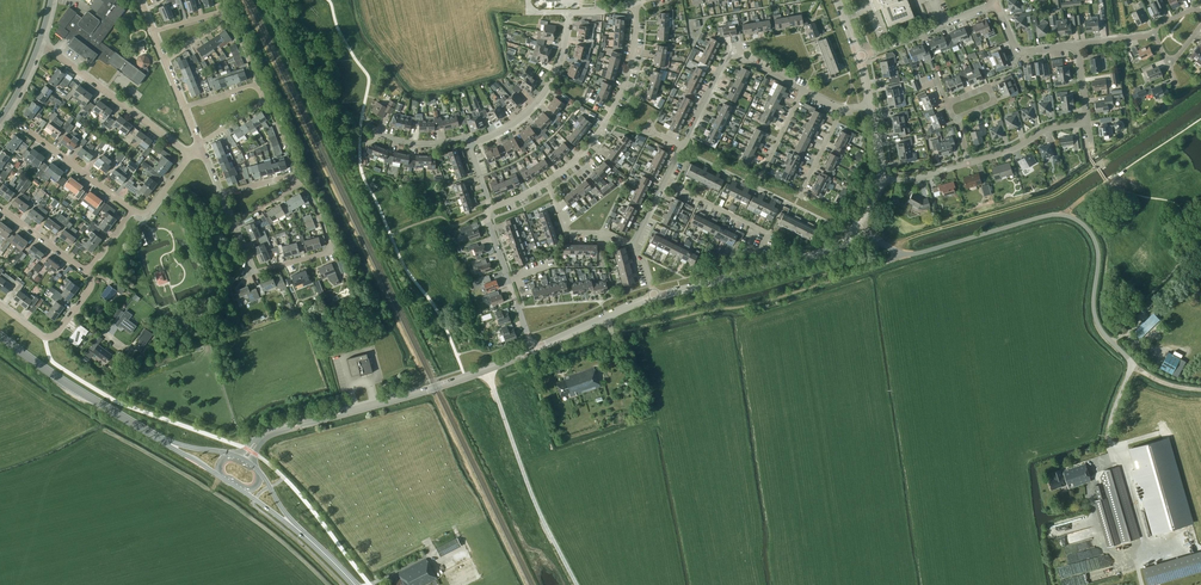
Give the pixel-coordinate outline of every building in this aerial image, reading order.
[(90,6),(97,12),(95,16),(89,11),(86,12),(81,18),(76,13),(77,12),(70,7),(57,23),(61,26),(55,33),(64,39),(66,36),(71,41),(68,45),(91,63),(96,57),(108,65),(110,63),(138,85),(148,73),(147,68),(150,63),(149,58),(145,55),(140,56),(137,60),(138,65),(141,68),(140,70),(115,51),(115,52),(101,42),(125,10),(118,5),(120,2),(117,0),(95,0),(90,6)] [(166,0),(165,1),(167,4),(159,7),(165,21),(174,17),(169,5),(176,3),(177,5),(182,3),(181,0),(167,0),(166,0)] [(199,0),(190,0),(186,1),(189,12),(198,10),(196,5),(195,2),(198,1),(199,0)] [(875,10),(881,8),(888,27),(914,17),(907,0),(871,0),(875,10)] [(1010,9),(1016,8),(1017,12),(1024,11),(1023,5),(1019,5),(1019,0),(1008,0),(1010,9)] [(1163,0),(1153,0),(1154,2),(1150,3),(1151,6),(1147,8),(1151,15),(1155,14),(1156,16),(1159,15),(1160,16),(1164,14),(1163,13),(1164,12),(1160,4),(1164,2),(1163,0)] [(1173,8),(1180,5),(1179,3),(1185,0),(1169,0),(1173,8)] [(1146,10),(1142,2),(1138,3),(1141,9),(1132,13),(1138,25),(1146,21),(1142,12),(1146,10)] [(1031,21),(1029,12),(1021,13),(1022,17),(1015,18),(1017,28),(1027,26),(1026,21),(1031,21)] [(619,14),(616,14),(615,25),(626,26),(626,23),(624,23),(625,19),(619,18),(619,14)] [(783,28),(781,18),(780,14),(773,15),(774,19),(775,28),(780,27),(780,29),(783,28)] [(803,23),(804,24),(806,21),(804,20),(802,21),(801,14),(794,15),(796,26),(799,26),(799,24),(803,23)] [(1037,25),(1036,14),(1032,15),(1033,24),(1037,24),(1038,36),(1048,34),(1047,24),(1047,21),(1045,20),(1042,20),(1041,22),(1041,25),(1037,25)] [(794,15),(787,16),(789,26),(793,25),(793,26),(796,26),(794,15)] [(1091,16),(1093,31),(1100,30),(1098,19),(1094,19),(1094,15),(1091,16)] [(789,26),(787,16),(781,18),(783,28),(785,28),(785,26),(789,26)] [(1093,31),(1091,16),(1088,16),(1088,20),(1085,21),(1086,32),(1093,31)] [(1064,23),(1063,19),(1057,20),(1059,36),(1066,35),(1064,23)] [(1064,23),(1066,35),(1072,34),(1071,23),(1067,23),(1067,19),(1063,19),(1064,23)] [(543,31),(555,33),(556,26),(547,24),(548,21),(540,20),(540,24),(541,24),(540,31),(543,31)] [(769,20),(762,21),(764,31),(767,31),(767,29),(771,29),(769,20)] [(979,23),(983,34),(987,33),(989,37),(995,35),(991,25),(988,26),(986,20),(979,23)] [(731,21),(728,22),(730,36),(737,34),(736,32),(740,32),(738,22),(736,23),(735,24),(732,25),(731,21)] [(764,31),(762,21),(756,22),(757,31),(761,30),(761,32),(764,31)] [(807,22),(806,21),(804,24),(805,25),(807,29),(805,29),(806,32),(817,28),(814,21),(808,24),(807,22)] [(139,31),(136,22),(131,24),(134,33),(139,31)] [(579,25),(578,31),(589,32),(593,33),(594,27),(595,27),(596,23),(588,22),(588,26),(579,25)] [(730,36),(728,22),(725,22),(726,26),(717,27),(717,32),(722,31),(723,37),(730,36)] [(753,32),(757,31),(756,22),(749,23),(751,34),(753,33),(753,32)] [(748,34),(751,34),(749,23),(742,24),(744,33),(748,33),(748,34)] [(983,34),(979,23),(972,25),(975,31),(971,33),(975,42),(979,41),(981,40),(980,35),(983,34)] [(964,27),(957,30),(960,40),(964,39),(966,42),(972,39),(969,31),(966,32),(964,27)] [(819,34),(819,33),(817,28),(806,32),(807,35),(809,34),(810,38),(819,34)] [(225,29),(220,33),(225,41),(224,41),(226,43),(232,39),(225,29)] [(543,31),(540,31),(538,30),(538,37),(537,41),(544,42),(545,39),(554,40),(555,33),(543,31)] [(951,38),(948,39),(951,47),(958,45),(956,42),(960,40),(957,30),(949,33),(951,38)] [(588,39),(589,32),(578,31),(578,38),(586,39),(586,43),(593,44),(594,40),(588,39)] [(219,44),(224,41),(225,41),(220,33),(214,37),(219,45),(219,44)] [(816,49),(830,43),(827,36),(817,40),(818,44),(815,46),(816,49)] [(951,47),(948,39),(945,40),(943,36),(936,38),(939,48),(947,45),(948,49),(951,47)] [(208,41),(213,48),(217,46),(218,49),(221,47),(219,44),(219,45),(214,37),(208,41)] [(706,39),(705,42),(717,48),(720,42),(711,37),(709,41),(706,39)] [(939,49),(939,48),(936,38),(928,41),(930,46),(927,47),(927,48),(928,51),(930,55),(931,58),(934,57),(934,55),(932,51),(939,49)] [(613,48),(621,49),(621,46),(622,46),(623,42),(624,42),(624,40),(614,39),(613,46),(614,46),(613,48)] [(208,41),(203,45),(209,54),(215,51),(213,48),(208,41)] [(543,46),(544,42),(537,41),(536,44),(534,50),(549,55),(552,49),(543,46)] [(715,54),(717,48),(705,42),(704,44),(707,45),(705,49),(715,54)] [(593,48),(593,44),(586,43),(585,47),(577,44),(575,50),(585,53),(589,54),(591,48),(593,48)] [(822,54),(832,50),(830,43),(816,49),(817,52),(821,50),(822,54)] [(658,48),(657,52),(666,53),(667,46),(657,44),(656,47),(658,48)] [(1198,48),(1197,46),(1193,51),(1195,52),(1191,57),(1200,64),(1200,44),(1198,48)] [(209,54),(203,45),(197,49),(202,56),(203,58),(209,54)] [(930,55),(928,51),(927,48),(924,49),(922,45),(916,47),(920,59),(923,57),(925,60),(931,58),(930,55)] [(1153,55),(1149,45),(1138,50),(1139,51),(1137,52),(1135,46),(1131,47),(1134,55),(1139,53),(1142,60),(1153,55)] [(920,59),(916,47),(909,50),(912,57),(908,59),(911,66),(917,63),(916,60),(920,59)] [(621,49),(613,48),(613,50),(612,50),(611,57),(621,60),(622,57),(620,57),(621,53),(620,52),(621,49)] [(994,60),(1006,55),(1003,48),(996,51),(995,48),(987,51),(990,57),(993,56),(994,60)] [(700,51),(699,53),(712,59),(715,54),(705,49),(704,53),(700,51)] [(549,55),(534,50),(530,60),(538,63),(539,60),(547,62),(549,55)] [(582,59),(581,62),(588,65),(589,61),(588,60),(589,54),(585,53),(575,50),(574,57),(575,57),(580,58),(581,58),(582,59)] [(821,62),(835,57),(832,50),(822,54),(823,58),(820,59),(821,62)] [(654,58),(665,60),(666,53),(657,52),(656,55),(655,55),(654,58)] [(1105,58),(1104,52),(1097,53),(1097,58),(1090,58),(1092,68),(1091,68),(1091,72),(1101,71),(1100,58),(1105,58)] [(701,57),(698,63),(706,67),(707,65),(709,65),(712,59),(699,53),(698,55),(701,57)] [(882,69),(894,67),(893,63),(896,62),(895,55),(886,57),(887,60),(880,62),(882,69)] [(1006,55),(994,60),(996,64),(993,66),(996,72),(1003,69),(1002,65),(1009,63),(1006,55)] [(181,69),(189,66),(187,61),(193,59),(191,56),(186,58),(178,62),(181,69)] [(620,63),(621,60),(611,57),(609,64),(618,66),(619,62),(620,63)] [(826,64),(827,67),(838,63),(835,57),(821,62),(823,65),(826,64)] [(665,60),(654,58),(654,61),(655,61),(655,65),(664,67),(665,60)] [(975,70),(972,71),(976,82),(982,80),(980,74),(983,73),(979,61),(972,64),(975,70)] [(1035,62),(1036,74),(1041,74),(1042,77),(1049,76),(1047,62),(1042,63),(1042,61),(1035,62)] [(587,68),(588,65),(581,62),(581,63),(580,66),(574,64),(573,64),(572,63),(569,69),(579,73),(585,75),(587,69),(587,68)] [(1036,74),(1035,62),(1034,62),(1035,63),(1027,64),(1028,71),(1024,72),(1025,80),(1032,79),(1031,75),(1036,74)] [(1058,74),(1070,72),(1069,68),(1068,68),(1068,66),(1061,66),(1060,62),(1052,64),(1053,68),(1057,67),(1058,74)] [(704,70),(706,67),(698,63),(695,70),(692,68),(690,70),(703,77),(706,71),(704,70)] [(838,63),(827,67),(829,71),(822,74),(825,80),(836,75),(835,72),(840,70),(838,63)] [(609,64),(607,70),(617,73),(618,70),(617,70),(618,66),(609,64)] [(192,72),(189,66),(181,69),(184,76),(192,72)] [(533,72),(531,71),(533,69),(528,66),(522,75),(521,74),(520,74),(518,77),(524,80),(533,87),(538,81),(530,76),(533,72)] [(735,71),(747,77),(750,71),(742,66),(740,70),(736,68),(735,71)] [(961,71),(964,78),(967,77),(970,84),(976,82),(972,71),(970,66),(964,69),(965,70),(961,71)] [(1145,76),(1149,75),(1151,80),(1162,75),(1158,66),(1151,70),(1149,66),(1142,69),(1145,76)] [(894,67),(882,69),(883,77),(890,76),(890,79),(899,77),(898,71),(895,71),(894,67)] [(243,68),(237,70),(241,82),(247,80),(243,68)] [(53,75),(65,84),(66,85),(67,85),(70,82),(63,76),(65,74),(58,69),(53,75)] [(585,75),(569,69),(567,75),(575,78),(574,81),(581,84),(582,80),(585,75)] [(617,76),(617,73),(607,70),(603,69),(602,74),(605,75),(604,76),(605,76),(605,77),(614,79),(615,75),(617,76)] [(228,86),(234,84),(229,70),(226,71),(227,73),(224,74),(228,86)] [(234,84),(241,82),(237,70),(230,72),(230,70),(229,70),(234,84)] [(651,73),(650,76),(660,79),(662,73),(654,70),(652,74),(651,73)] [(691,77),(691,78),(700,82),(703,77),(690,70),(689,73),(693,74),(691,77)] [(187,83),(195,79),(194,78),(193,75),(196,74),(194,71),(192,72),(184,76),(187,83)] [(747,77),(735,71),(733,73),(737,75),(736,79),(744,83),(747,77)] [(964,80),(964,78),(961,71),(955,74),(956,77),(953,78),(957,89),(963,87),(961,81),(964,80)] [(1070,77),(1070,72),(1058,74),(1059,81),(1055,81),(1055,85),(1064,84),(1063,80),(1070,79),(1070,77)] [(1119,82),(1118,72),(1111,73),(1112,83),(1119,82)] [(218,76),(221,88),(228,86),(224,74),(221,75),(220,73),(217,74),(218,76)] [(65,84),(53,75),(48,81),(56,86),(58,84),(64,88),(66,85),(65,84)] [(1001,90),(1012,85),(1009,79),(1013,78),(1011,75),(1003,78),(1004,81),(998,84),(1001,90)] [(215,90),(221,88),(218,76),(213,78),(212,76),(207,77),(210,88),(213,87),(215,90)] [(651,79),(649,83),(658,86),(660,79),(650,76),(649,79),(651,79)] [(957,89),(953,78),(950,79),(949,76),(942,79),(945,87),(949,86),(951,92),(957,89)] [(685,82),(697,88),(700,82),(691,78),(689,81),(686,80),(685,82)] [(195,79),(187,83),(189,90),(201,84),(203,84),(207,82),(206,79),(202,80),(201,83),(199,83),(198,82),(196,83),(195,79)] [(730,80),(729,83),(741,89),(744,83),(736,79),(734,82),(730,80)] [(1107,88),(1106,79),(1093,80),(1094,92),(1094,90),(1107,88)] [(514,86),(520,91),(522,88),(529,93),(533,87),(524,80),(521,84),(517,82),(516,83),(514,86)] [(603,81),(601,88),(609,92),(610,92),(612,90),(610,89),(612,85),(603,81)] [(210,91),(207,82),(203,84),(201,84),(189,90),(192,96),(200,93),(199,89),(203,87),(205,93),(210,91)] [(694,94),(697,88),(685,82),(684,84),(687,86),(685,90),(694,94)] [(778,84),(774,82),(771,88),(775,89),(787,96),(788,93),(784,91),(786,87),(778,83),(778,84)] [(646,89),(656,92),(658,86),(649,83),(648,87),(647,86),(646,89)] [(731,87),(730,91),(738,95),(741,89),(729,83),(727,85),(731,87)] [(886,90),(887,97),(899,95),(898,91),(902,90),(900,83),(891,85),(892,89),(886,90)] [(53,100),(53,101),(55,102),(57,99),(50,94),(53,90),(45,85),(41,91),(53,100)] [(1012,85),(1001,90),(1003,96),(1009,94),(1010,97),(1019,93),(1017,90),(1014,91),(1012,85)] [(1141,90),(1137,92),(1139,97),(1140,98),(1143,100),(1145,96),(1150,93),(1153,92),(1156,98),(1164,95),(1165,95),(1170,93),(1167,87),(1162,89),(1161,85),(1152,89),(1147,91),(1146,88),(1141,90)] [(75,91),(72,89),(66,96),(65,98),(68,101),(70,99),(72,96),(75,98),(78,101),(80,98),(86,90),(80,86),(79,86),(75,91)] [(500,96),(506,92),(502,86),(495,91),(500,96)] [(515,92),(510,96),(518,105),(523,100),(517,94),(520,91),(514,86),(512,88),(515,92)] [(67,93),(60,88),(58,91),(65,97),(67,93)] [(598,94),(608,98),(609,96),(607,95),(609,92),(601,88),(598,94)] [(789,96),(787,96),(775,89),(771,88),(768,94),(772,95),(780,99),(781,97),(782,96),(786,98),(788,98),(789,96)] [(654,99),(656,92),(646,89),(645,92),(647,92),(644,99),(650,101),(651,98),(654,99)] [(86,111),(91,103),(88,101),(93,95),(86,90),(80,98),(83,101),(82,103),(85,106),(83,109),(86,111)] [(53,100),(41,91),(36,98),(43,103),(46,105),(49,101),(52,102),(53,101),(53,100)] [(608,98),(598,94),(592,91),(589,98),(595,100),(603,104),(605,100),(606,101),(608,98)] [(735,101),(738,95),(730,91),(728,95),(724,93),(722,95),(735,101)] [(1062,103),(1074,101),(1073,96),(1072,97),(1072,94),(1065,95),(1065,91),(1056,93),(1057,97),(1061,96),(1062,103)] [(922,100),(924,103),(935,99),(932,93),(926,95),(925,92),(917,95),(919,101),(922,100)] [(778,103),(780,99),(772,95),(771,96),(768,94),(765,100),(766,100),(769,102),(781,108),(782,105),(778,103)] [(518,105),(510,96),(507,99),(504,95),(502,98),(499,100),(504,106),(506,103),(512,110),(518,105)] [(900,99),(899,95),(887,97),(889,105),(895,104),(896,107),(906,105),(905,98),(900,99)] [(1054,107),(1052,95),(1047,95),(1048,96),(1043,97),(1044,102),(1039,103),(1040,113),(1051,112),(1050,107),(1054,107)] [(679,98),(678,100),(691,107),(694,101),(685,96),(683,100),(679,98)] [(1113,104),(1112,96),(1105,97),(1105,101),(1096,103),(1097,114),(1097,112),(1109,110),(1108,105),(1113,104)] [(551,102),(560,109),(564,103),(567,105),(569,102),(563,98),(561,101),(555,97),(551,102)] [(691,107),(678,100),(678,101),(675,99),(674,101),(681,104),(679,108),(688,112),(691,107)] [(923,115),(925,114),(933,111),(932,107),(937,105),(935,99),(924,103),(926,109),(922,111),(923,115)] [(393,108),(396,103),(390,100),(387,104),(386,107),(378,102),(372,111),(382,118),(386,112),(390,114),(394,108),(393,108)] [(496,107),(493,109),(499,119),(505,115),(501,108),(504,106),(499,100),(496,102),(494,103),(496,107)] [(763,106),(766,108),(774,112),(776,108),(783,112),(784,109),(781,108),(769,102),(766,100),(763,106)] [(86,111),(88,113),(89,114),(92,111),(94,113),(97,117),(100,113),(106,105),(100,101),(95,106),(91,103),(86,111)] [(1074,106),(1074,101),(1062,103),(1063,110),(1059,110),(1059,114),(1068,113),(1067,109),(1074,108),(1074,106)] [(42,115),(40,114),(43,109),(33,102),(29,108),(41,117),(42,115)] [(553,112),(551,115),(557,119),(559,121),(561,118),(559,116),(556,114),(560,109),(551,102),(547,107),(553,112)] [(53,113),(59,105),(56,103),(50,111),(53,113)] [(717,107),(729,113),(732,107),(724,103),(722,106),(718,104),(717,107)] [(813,112),(811,116),(823,122),(825,119),(821,117),(822,114),(814,110),(815,108),(805,103),(803,107),(813,112)] [(103,124),(106,126),(112,119),(108,116),(113,110),(106,105),(100,113),(103,116),(102,118),(105,121),(103,124)] [(718,115),(726,119),(729,113),(717,107),(715,109),(719,111),(718,115)] [(746,110),(738,107),(736,112),(743,115),(746,110)] [(41,117),(29,108),(24,114),(31,119),(34,115),(39,119),(41,117)] [(477,117),(474,118),(478,129),(485,127),(482,118),(485,117),(482,110),(480,108),(475,110),(477,117)] [(673,112),(685,118),(688,112),(679,108),(677,111),(674,110),(673,112)] [(774,112),(766,108),(763,114),(775,120),(776,118),(772,115),(774,112)] [(1034,118),(1032,108),(1022,110),(1024,120),(1034,118)] [(499,119),(493,109),(487,112),(485,109),(482,110),(485,117),(488,115),(493,123),(499,119)] [(434,128),(439,127),(438,117),(437,110),(433,111),(434,117),(434,120),(427,120),(427,131),(434,131),(434,128)] [(893,124),(905,122),(904,118),(909,117),(907,110),(897,112),(897,115),(891,117),(893,124)] [(934,114),(933,111),(925,114),(927,120),(930,119),(932,122),(943,117),(940,111),(934,114)] [(1020,118),(1018,111),(1012,112),(1013,117),(1006,118),(1008,128),(1018,126),(1016,119),(1020,118)] [(58,124),(61,120),(58,118),(56,116),(58,114),(54,112),(53,113),(49,119),(50,119),(52,120),(51,121),(49,123),(44,130),(50,134),(55,127),(58,124)] [(261,123),(264,128),(269,127),(265,121),(267,119),(262,112),(256,116),(261,123)] [(390,124),(392,125),(392,126),(402,128),(405,115),(395,112),(394,116),(393,116),(390,124)] [(449,117),(452,128),(459,126),(457,120),(461,119),(459,112),(455,112),(452,113),(453,116),(449,117)] [(557,119),(551,115),(549,117),(544,112),(539,117),(547,125),(549,123),(552,125),(554,122),(557,119)] [(673,119),(682,124),(685,118),(673,112),(671,114),(672,114),(670,118),(673,120),(673,119)] [(775,120),(763,114),(762,114),(760,113),(757,119),(768,124),(769,120),(774,122),(775,120)] [(412,117),(405,115),(402,128),(409,130),(411,124),(415,125),(416,117),(414,117),(412,117)] [(478,129),(474,118),(471,119),(469,115),(466,116),(462,117),(465,124),(468,123),(471,131),(478,129)] [(587,119),(584,117),(582,115),(577,120),(580,122),(588,129),(590,127),(589,126),(593,121),(588,117),(587,119)] [(711,119),(723,125),(726,119),(718,115),(716,119),(712,117),(711,119)] [(116,126),(120,129),(126,121),(119,116),(115,121),(112,119),(106,126),(105,127),(109,130),(112,126),(115,128),(116,126)] [(256,116),(251,120),(257,130),(260,128),(258,125),(261,123),(256,116)] [(438,117),(439,127),(444,126),(445,130),(452,128),(449,117),(445,118),(444,116),(441,116),(438,117)] [(823,122),(811,116),(808,122),(816,126),(818,122),(822,124),(823,122)] [(418,117),(416,117),(415,125),(419,125),(419,131),(427,131),(427,120),(423,120),(423,118),(422,118),(419,118),(418,117)] [(546,139),(549,137),(545,132),(547,130),(545,127),(547,125),(539,117),(534,122),(540,127),(537,129),(542,135),(546,139)] [(943,117),(932,122),(933,126),(929,127),(931,133),(941,129),(940,126),(945,124),(943,117)] [(673,119),(673,120),(671,123),(668,121),(667,123),(662,121),(661,125),(676,132),(677,129),(679,130),(682,124),(673,119)] [(720,131),(723,125),(711,119),(709,122),(713,124),(712,127),(720,131)] [(55,127),(50,134),(56,138),(61,132),(58,130),(64,123),(61,120),(58,124),(55,127)] [(257,130),(251,120),(245,123),(250,131),(252,133),(257,130)] [(1004,128),(1002,120),(997,121),(999,126),(990,129),(993,139),(1003,136),(1001,129),(1004,128)] [(1122,121),(1118,120),(1115,122),(1114,125),(1108,125),(1107,123),(1102,123),(1103,127),(1099,128),(1100,136),(1104,135),(1105,139),(1109,138),(1109,134),(1113,134),(1112,126),(1114,126),(1116,129),(1120,130),(1123,128),(1124,125),(1122,121)] [(62,128),(65,131),(71,124),(67,121),(62,128)] [(132,125),(126,121),(120,129),(123,131),(122,133),(125,136),(122,139),(126,141),(131,134),(128,131),(132,125)] [(802,127),(805,128),(817,134),(818,132),(814,130),(816,126),(808,122),(805,121),(802,127)] [(587,131),(588,129),(580,122),(576,128),(583,134),(585,131),(587,131)] [(906,127),(905,122),(893,124),(894,132),(899,131),(899,135),(910,132),(909,126),(906,127)] [(244,134),(250,131),(245,123),(240,127),(244,134)] [(983,132),(986,132),(987,131),(984,123),(981,124),(979,125),(976,126),(977,130),(971,132),(974,143),(975,144),(979,143),(982,142),(984,141),(982,136),(982,134),(981,133),(983,132)] [(71,124),(65,131),(69,133),(74,126),(71,124)] [(530,126),(524,130),(531,139),(534,137),(536,140),(542,135),(537,129),(534,132),(530,126)] [(244,134),(240,127),(234,131),(235,133),(232,135),(237,142),(240,140),(243,138),(244,141),(247,139),(244,134)] [(717,137),(720,131),(712,127),(710,131),(706,129),(705,131),(717,137)] [(583,134),(576,128),(571,133),(580,140),(582,138),(580,137),(583,134)] [(756,128),(753,134),(761,138),(763,134),(767,136),(768,134),(756,128)] [(805,128),(802,134),(810,138),(812,135),(816,137),(817,134),(805,128)] [(841,130),(837,137),(848,143),(852,136),(854,137),(856,134),(853,133),(847,129),(845,132),(841,130)] [(531,139),(524,130),(519,134),(524,140),(521,142),(525,148),(528,145),(531,144),(529,141),(531,139)] [(66,146),(76,133),(74,131),(72,134),(71,134),(68,137),(65,135),(61,142),(66,146)] [(137,141),(140,144),(146,135),(140,131),(135,137),(131,134),(126,141),(130,144),(133,140),(135,142),(137,141)] [(717,138),(717,137),(705,131),(703,134),(707,136),(704,143),(710,146),(715,148),(719,139),(717,138)] [(557,132),(551,138),(553,141),(555,139),(554,138),(559,134),(557,132)] [(76,133),(66,146),(72,150),(77,144),(75,142),(77,138),(76,138),(79,134),(76,133)] [(580,140),(571,133),(567,138),(574,144),(577,141),(578,142),(580,140)] [(15,134),(10,141),(25,151),(27,149),(21,145),(21,144),(23,141),(15,134)] [(637,134),(635,138),(637,139),(635,141),(642,146),(646,138),(637,134)] [(753,134),(750,140),(762,146),(763,144),(759,141),(761,138),(753,134)] [(799,140),(811,146),(812,144),(808,142),(810,138),(802,134),(799,140)] [(146,135),(140,144),(144,146),(143,148),(145,150),(142,154),(146,156),(151,149),(148,147),(153,140),(146,135)] [(618,139),(628,147),(631,143),(632,144),(632,145),(635,147),(637,144),(624,135),(621,138),(620,137),(618,139)] [(952,148),(955,147),(952,136),(945,138),(946,141),(942,142),(946,154),(953,152),(952,148)] [(1073,140),(1073,136),(1065,137),(1065,136),(1061,137),(1062,146),(1074,144),(1074,149),(1079,149),(1078,139),(1073,140)] [(526,150),(525,148),(521,142),(518,144),(514,137),(508,140),(514,150),(520,147),(523,152),(526,150)] [(845,150),(848,143),(837,137),(834,144),(836,145),(834,148),(843,153),(845,150)] [(898,151),(910,149),(909,145),(912,144),(911,137),(902,138),(903,142),(897,144),(898,151)] [(625,150),(628,147),(618,139),(616,141),(618,143),(616,146),(628,155),(630,153),(627,151),(625,150)] [(939,156),(946,154),(942,142),(939,143),(937,139),(931,140),(934,151),(937,150),(939,156)] [(102,149),(106,143),(107,142),(103,140),(98,146),(102,149)] [(225,146),(224,143),(221,144),(220,140),(212,143),(214,150),(225,146)] [(508,154),(514,150),(508,140),(502,144),(506,150),(503,152),(506,158),(510,157),(508,154)] [(761,148),(762,146),(750,140),(747,146),(755,150),(756,146),(761,148)] [(810,149),(811,146),(799,140),(794,149),(803,153),(804,150),(806,147),(810,149)] [(25,151),(10,141),(6,147),(13,152),(16,148),(20,152),(23,154),(25,151)] [(107,142),(106,143),(102,149),(105,152),(110,145),(107,142)] [(564,142),(558,146),(566,155),(568,153),(567,152),(570,149),(564,142)] [(90,148),(93,145),(90,143),(88,146),(87,145),(84,149),(82,147),(77,154),(82,158),(87,152),(90,148)] [(159,154),(159,153),(163,149),(156,144),(152,149),(159,154)] [(374,154),(378,156),(382,147),(374,144),(374,146),(369,144),(365,155),(370,157),(372,158),(374,154)] [(654,150),(653,152),(665,158),(668,152),(667,152),(669,149),(659,144),(658,147),(659,147),(657,151),(654,150)] [(1054,156),(1051,144),(1044,146),(1044,145),(1039,146),(1040,151),(1041,151),(1043,158),(1052,155),(1054,163),(1061,161),(1059,155),(1054,156)] [(214,150),(217,157),(225,154),(224,150),(229,148),(227,145),(225,146),(214,150)] [(502,160),(506,158),(503,152),(500,154),(497,146),(491,149),(495,159),(501,157),(502,160)] [(563,156),(566,155),(558,146),(553,151),(559,158),(560,158),(562,155),(563,156)] [(610,150),(620,158),(623,154),(624,155),(627,158),(628,155),(616,146),(613,149),(612,148),(610,150)] [(755,150),(747,146),(744,152),(756,158),(757,156),(753,154),(755,150)] [(389,150),(382,147),(378,156),(385,159),(384,161),(388,162),(390,155),(387,154),(389,150)] [(30,164),(33,161),(39,152),(33,148),(30,151),(27,149),(25,151),(23,154),(22,156),(25,158),(24,159),(30,164)] [(171,155),(163,149),(159,153),(163,156),(160,159),(162,160),(159,163),(168,169),(173,163),(169,160),(171,159),(169,157),(171,155)] [(448,152),(450,158),(463,154),(462,151),(458,153),(456,149),(448,152)] [(496,163),(495,159),(491,149),(485,151),(487,158),(484,160),(487,166),(496,163)] [(790,158),(802,164),(803,162),(799,160),(801,156),(803,153),(794,149),(792,154),(788,152),(786,157),(787,157),(790,158)] [(910,149),(898,151),(900,159),(906,158),(907,162),(917,160),(915,152),(911,153),(910,149)] [(608,157),(616,163),(615,165),(618,168),(620,166),(622,164),(619,162),(617,161),(620,158),(610,150),(608,152),(610,153),(608,157)] [(8,164),(9,162),(7,160),(10,156),(3,151),(0,154),(0,159),(8,164)] [(561,159),(560,158),(559,158),(553,151),(551,153),(549,152),(547,154),(554,163),(557,160),(558,161),(561,159)] [(826,159),(835,163),(838,157),(841,158),(842,155),(836,151),(834,155),(830,152),(826,159)] [(39,152),(33,161),(30,164),(33,166),(35,163),(39,165),(37,167),(41,170),(45,163),(42,161),(45,157),(39,152)] [(87,152),(82,158),(88,162),(93,156),(87,152)] [(394,156),(390,155),(388,162),(392,164),(393,161),(400,162),(402,153),(394,152),(394,153),(394,156)] [(663,164),(665,158),(653,152),(652,154),(655,156),(653,159),(663,164)] [(756,158),(744,152),(741,158),(749,162),(750,158),(755,161),(756,158)] [(94,164),(100,168),(110,155),(108,153),(107,155),(104,153),(100,158),(99,157),(94,164)] [(410,155),(402,153),(400,162),(404,163),(404,166),(407,167),(411,167),(412,160),(409,159),(410,155)] [(1036,162),(1031,153),(1018,161),(1023,170),(1036,162)] [(217,157),(220,164),(228,161),(225,154),(217,157)] [(463,154),(450,158),(452,165),(461,162),(460,158),(464,156),(463,154)] [(110,155),(100,168),(106,172),(111,166),(110,165),(113,160),(111,158),(112,157),(110,155)] [(423,165),(423,155),(416,155),(416,160),(412,160),(411,167),(416,167),(423,167),(423,165)] [(431,156),(423,155),(423,165),(428,165),(428,169),(434,169),(434,168),(434,160),(431,160),(431,156)] [(280,162),(278,162),(280,171),(287,169),(285,160),(284,157),(279,159),(280,162)] [(790,158),(787,157),(784,163),(787,164),(795,168),(797,165),(801,167),(802,164),(790,158)] [(538,162),(544,171),(547,170),(546,169),(549,166),(544,158),(538,162)] [(647,163),(660,170),(663,164),(653,159),(652,163),(648,161),(647,163)] [(833,168),(835,163),(826,159),(823,166),(827,168),(826,171),(834,175),(835,172),(834,172),(835,169),(833,168)] [(223,171),(231,168),(229,162),(230,162),(230,160),(228,161),(220,164),(223,171)] [(275,160),(271,161),(274,172),(280,171),(278,162),(275,163),(275,160)] [(131,161),(127,167),(134,172),(138,166),(131,161)] [(274,172),(271,161),(264,162),(267,174),(274,172)] [(604,161),(599,166),(607,173),(612,168),(606,163),(604,161)] [(49,166),(45,163),(41,170),(44,172),(44,174),(49,178),(51,175),(58,167),(52,162),(49,166)] [(261,176),(267,174),(264,162),(258,164),(261,176)] [(462,165),(461,162),(452,165),(455,171),(468,166),(467,164),(462,165)] [(533,166),(538,174),(541,172),(542,173),(544,171),(538,162),(533,166)] [(1014,174),(1010,162),(992,168),(996,181),(1002,179),(1001,178),(1014,174)] [(163,176),(168,169),(159,163),(157,166),(155,166),(153,168),(150,166),(147,170),(154,175),(157,171),(163,176)] [(531,163),(525,167),(527,169),(533,179),(535,177),(534,176),(538,174),(533,166),(531,164),(531,163)] [(657,176),(660,170),(647,163),(646,166),(649,167),(647,171),(657,176)] [(683,174),(692,178),(698,167),(698,165),(697,164),(696,166),(689,163),(683,174)] [(254,177),(261,176),(258,164),(247,167),(249,174),(253,173),(254,177)] [(784,170),(796,176),(797,174),(793,172),(795,168),(787,164),(784,170)] [(116,180),(126,167),(124,165),(122,167),(120,165),(116,170),(115,169),(110,176),(116,180)] [(468,166),(455,171),(457,178),(466,175),(464,171),(469,169),(468,166)] [(594,171),(602,178),(607,173),(599,166),(594,171)] [(698,167),(692,178),(705,184),(710,173),(705,171),(707,167),(704,166),(702,169),(698,167)] [(58,167),(51,175),(58,180),(56,182),(60,184),(65,178),(61,175),(64,171),(58,167)] [(126,167),(116,180),(122,184),(127,178),(125,177),(127,173),(126,172),(126,171),(128,169),(126,167)] [(231,168),(223,171),(226,178),(237,174),(234,167),(231,168)] [(530,180),(533,179),(527,169),(525,167),(519,170),(521,173),(526,181),(529,179),(530,180)] [(152,179),(154,175),(147,170),(144,173),(148,176),(145,179),(147,181),(145,184),(153,190),(157,183),(152,179)] [(795,179),(796,176),(784,170),(783,172),(778,170),(775,177),(787,183),(789,180),(791,177),(795,179)] [(597,183),(602,178),(594,171),(590,176),(597,183)] [(710,173),(705,184),(718,191),(723,180),(718,177),(720,174),(717,172),(715,176),(710,173)] [(819,174),(815,181),(828,187),(831,181),(830,180),(831,177),(821,172),(820,175),(819,174)] [(520,184),(517,175),(516,173),(509,175),(510,178),(514,188),(517,187),(516,186),(520,184)] [(982,184),(979,173),(972,175),(964,177),(967,188),(982,184)] [(237,174),(226,178),(229,185),(237,182),(235,178),(238,177),(237,174)] [(638,177),(636,180),(649,186),(652,180),(643,175),(641,179),(638,177)] [(3,196),(14,182),(13,182),(17,178),(15,176),(11,181),(9,184),(5,182),(0,188),(0,194),(3,196)] [(65,185),(71,189),(77,181),(71,176),(68,180),(65,178),(60,184),(63,187),(65,185)] [(23,186),(28,179),(25,177),(21,182),(20,184),(23,186)] [(505,177),(503,178),(504,181),(507,189),(511,188),(512,189),(514,188),(510,178),(508,179),(506,180),(505,177)] [(35,182),(41,186),(45,182),(39,178),(35,182)] [(733,178),(732,180),(730,184),(726,182),(722,190),(728,193),(735,181),(736,179),(733,178)] [(32,182),(28,179),(23,186),(22,187),(26,190),(32,182)] [(129,179),(124,186),(132,192),(134,191),(136,193),(139,195),(142,192),(148,196),(153,190),(145,184),(142,187),(139,185),(137,188),(133,185),(134,183),(132,181),(129,179)] [(498,183),(502,193),(504,192),(504,191),(507,189),(504,181),(503,179),(500,180),(501,182),(498,183)] [(496,180),(490,183),(491,186),(495,195),(499,193),(499,194),(502,193),(498,183),(496,180)] [(580,184),(587,192),(592,188),(586,180),(580,184)] [(636,180),(635,182),(639,184),(637,187),(646,192),(649,186),(636,180)] [(79,198),(85,191),(81,188),(83,186),(77,181),(71,189),(69,192),(71,194),(73,191),(77,194),(75,197),(78,199),(79,198)] [(455,192),(458,191),(471,186),(470,184),(466,185),(464,182),(461,183),(460,181),(454,184),(454,185),(453,186),(455,192)] [(737,182),(735,181),(728,193),(735,196),(739,189),(735,187),(737,182)] [(811,192),(815,193),(821,197),(824,191),(825,191),(828,187),(815,181),(812,188),(813,189),(811,192)] [(943,195),(947,194),(948,195),(950,194),(951,193),(954,192),(953,188),(955,187),(953,181),(931,188),(933,192),(939,191),(939,192),(942,191),(943,195)] [(14,182),(3,196),(9,201),(15,192),(13,190),(14,188),(13,188),(16,184),(14,182)] [(741,200),(747,187),(748,184),(746,183),(742,190),(739,189),(735,196),(741,200)] [(991,183),(989,184),(982,186),(984,196),(992,194),(991,190),(993,190),(991,183)] [(581,196),(583,198),(585,196),(584,194),(587,192),(580,184),(575,188),(581,196)] [(610,191),(612,189),(610,186),(608,184),(601,190),(603,192),(605,195),(610,191)] [(458,191),(460,198),(469,194),(468,191),(472,189),(471,186),(458,191)] [(632,189),(631,191),(643,197),(646,192),(637,187),(635,191),(632,189)] [(747,187),(741,200),(747,203),(751,195),(747,193),(749,188),(747,187)] [(36,200),(43,191),(40,188),(33,198),(36,200)] [(576,200),(581,196),(575,188),(570,192),(576,200)] [(83,201),(89,205),(96,195),(90,190),(88,193),(85,191),(79,198),(83,201)] [(43,191),(36,200),(39,202),(46,193),(43,191)] [(631,191),(629,193),(633,195),(631,199),(630,202),(639,206),(640,203),(643,197),(631,191)] [(571,205),(576,200),(570,192),(564,197),(571,205)] [(293,197),(298,206),(305,202),(306,204),(310,202),(305,195),(302,197),(300,193),(293,197)] [(749,204),(755,207),(761,194),(759,193),(757,198),(753,196),(749,204)] [(923,199),(912,193),(907,202),(921,210),(930,207),(927,197),(923,199)] [(18,207),(27,196),(24,194),(22,197),(21,196),(19,198),(17,197),(12,203),(18,207)] [(460,198),(462,204),(476,199),(475,197),(470,198),(469,194),(460,198)] [(764,196),(761,194),(755,207),(761,210),(765,202),(762,200),(764,196)] [(96,195),(89,205),(95,210),(92,213),(96,215),(97,214),(100,210),(101,208),(104,205),(100,202),(102,200),(96,195)] [(27,196),(18,207),(24,212),(29,205),(26,203),(30,198),(27,196)] [(285,207),(290,214),(293,212),(292,209),(298,206),(293,197),(286,201),(289,205),(285,207)] [(671,200),(670,203),(681,208),(683,204),(685,205),(684,205),(687,207),(689,204),(675,197),(673,201),(671,200)] [(60,203),(58,202),(55,199),(50,205),(54,207),(55,206),(57,207),(60,203)] [(477,202),(476,199),(462,204),(465,211),(473,207),(472,204),(477,202)] [(765,202),(761,210),(767,213),(774,200),(771,199),(769,204),(765,202)] [(767,213),(774,216),(778,208),(774,206),(776,202),(774,200),(767,213)] [(623,206),(622,209),(635,215),(638,209),(639,206),(630,202),(628,204),(626,208),(623,206)] [(41,203),(39,205),(37,208),(35,210),(32,208),(28,215),(34,219),(43,207),(42,207),(44,205),(41,203)] [(102,208),(101,209),(106,213),(105,214),(104,214),(106,216),(104,219),(112,225),(116,221),(117,219),(116,218),(111,215),(113,213),(115,210),(106,203),(104,206),(102,208)] [(670,206),(669,210),(683,217),(684,214),(681,212),(680,213),(679,212),(681,208),(670,203),(669,205),(670,206)] [(280,204),(273,208),(278,217),(285,213),(286,215),(290,214),(285,207),(282,208),(280,204)] [(785,226),(790,216),(786,214),(790,208),(784,205),(778,216),(781,218),(778,223),(785,226)] [(48,212),(43,207),(34,219),(39,223),(44,217),(48,212)] [(272,221),(278,217),(273,208),(267,212),(269,216),(266,218),(269,224),(270,225),(273,223),(272,221)] [(538,212),(540,219),(550,215),(550,213),(548,213),(547,209),(538,212)] [(624,212),(623,216),(632,221),(635,215),(622,209),(621,211),(624,212)] [(681,219),(683,217),(669,210),(667,213),(665,212),(664,215),(675,220),(677,216),(679,217),(678,218),(681,219)] [(690,222),(697,225),(703,212),(700,211),(698,215),(694,213),(690,222)] [(50,229),(61,214),(59,212),(57,215),(55,217),(53,216),(50,219),(49,218),(44,224),(50,229)] [(697,225),(703,228),(707,220),(703,218),(705,214),(703,212),(697,225)] [(61,222),(65,225),(69,219),(61,214),(50,229),(56,233),(61,227),(58,225),(61,222)] [(258,229),(266,226),(269,224),(266,218),(264,215),(260,217),(263,222),(256,225),(254,220),(251,221),(251,223),(245,225),(248,233),(258,229)] [(540,219),(543,225),(551,222),(550,219),(551,218),(550,215),(540,219)] [(673,225),(675,220),(664,215),(662,217),(664,218),(662,222),(677,229),(678,226),(675,225),(674,225),(673,225)] [(794,218),(790,216),(785,226),(791,229),(798,216),(795,215),(794,218)] [(609,216),(606,223),(610,224),(612,221),(615,222),(616,220),(612,218),(609,216)] [(617,218),(616,220),(620,222),(629,226),(632,221),(623,216),(621,218),(621,219),(617,218)] [(798,233),(803,223),(799,221),(801,218),(798,216),(791,229),(798,233)] [(505,231),(506,233),(518,229),(516,225),(518,224),(518,225),(521,224),(520,221),(517,222),(516,217),(506,220),(507,225),(505,226),(507,230),(505,231)] [(710,221),(707,220),(703,228),(709,231),(715,219),(712,217),(710,221)] [(74,223),(69,219),(65,225),(69,228),(67,231),(64,229),(60,236),(65,240),(74,228),(72,226),(74,223)] [(107,232),(112,225),(104,219),(101,223),(99,221),(97,224),(92,220),(89,224),(91,225),(99,231),(101,228),(107,232)] [(717,220),(715,219),(709,231),(715,234),(719,226),(715,224),(717,220)] [(616,220),(615,222),(619,224),(617,227),(617,228),(626,232),(629,226),(620,222),(616,220)] [(804,236),(811,223),(808,221),(806,224),(803,223),(798,233),(804,236)] [(551,222),(543,225),(545,232),(555,228),(554,226),(553,226),(551,222)] [(719,240),(721,237),(727,225),(725,223),(722,227),(719,226),(715,234),(713,237),(719,240)] [(811,223),(804,236),(811,239),(816,229),(812,227),(814,224),(811,223)] [(91,236),(89,239),(97,245),(102,239),(96,235),(99,231),(91,225),(89,224),(87,227),(92,231),(89,234),(91,236)] [(473,230),(471,224),(460,228),(462,235),(467,233),(469,239),(481,235),(478,228),(473,230)] [(727,225),(721,237),(719,240),(726,243),(731,232),(728,230),(730,226),(727,225)] [(11,232),(12,230),(6,226),(0,234),(0,237),(1,238),(3,236),(6,238),(8,235),(11,232)] [(653,230),(648,241),(650,242),(657,245),(663,233),(664,229),(665,230),(666,228),(663,226),(660,232),(659,233),(653,230)] [(74,228),(65,240),(71,244),(76,238),(75,237),(76,235),(75,234),(77,230),(74,228)] [(556,231),(555,228),(545,232),(547,238),(556,235),(555,231),(556,231)] [(663,233),(657,245),(663,248),(667,240),(663,238),(665,234),(667,231),(668,229),(666,228),(665,230),(664,229),(663,233)] [(259,241),(267,238),(266,234),(263,235),(261,232),(259,233),(258,229),(248,233),(251,240),(258,237),(259,241)] [(519,233),(518,229),(506,233),(507,236),(509,235),(510,239),(525,234),(524,231),(521,232),(521,233),(519,233)] [(731,232),(726,243),(732,246),(736,237),(739,239),(743,232),(737,229),(735,233),(731,232)] [(143,241),(150,239),(146,230),(140,233),(143,241)] [(12,240),(11,242),(14,244),(12,246),(10,248),(13,250),(15,248),(16,246),(18,244),(22,238),(17,233),(14,236),(13,238),(13,239),(12,239),(12,240)] [(511,243),(509,243),(510,246),(522,242),(521,237),(522,237),(523,238),(526,236),(525,234),(510,239),(511,243)] [(314,249),(311,236),(308,237),(308,239),(304,240),(303,235),(299,236),(299,239),(300,239),(302,247),(306,246),(307,250),(314,249)] [(311,236),(314,249),(321,247),(321,243),(326,242),(324,235),(314,238),(314,235),(311,236)] [(538,241),(536,242),(538,246),(540,245),(548,242),(549,245),(560,241),(559,238),(557,239),(556,235),(547,238),(538,241)] [(16,246),(15,248),(20,252),(21,250),(21,251),(22,250),(23,248),(28,242),(22,238),(18,244),(16,246)] [(270,244),(267,238),(259,241),(261,244),(254,247),(257,254),(267,250),(265,247),(267,246),(270,244)] [(667,240),(663,248),(669,251),(675,239),(672,238),(670,242),(667,240)] [(97,245),(89,239),(87,242),(84,240),(81,243),(77,240),(75,244),(84,251),(86,248),(92,252),(97,245)] [(290,244),(292,254),(300,252),(298,248),(302,247),(300,239),(299,239),(296,240),(297,242),(290,244)] [(675,239),(669,251),(675,254),(679,246),(675,244),(677,240),(675,239)] [(728,258),(731,260),(737,248),(736,248),(739,242),(736,240),(728,258)] [(10,242),(8,241),(1,250),(0,251),(0,256),(6,248),(10,242)] [(278,245),(278,246),(280,253),(284,252),(285,256),(292,254),(290,244),(289,242),(286,243),(286,245),(282,246),(281,244),(278,245)] [(522,242),(510,246),(511,248),(513,248),(515,252),(530,246),(529,244),(525,245),(525,246),(524,246),(522,242)] [(475,244),(468,247),(469,250),(471,249),(474,248),(476,255),(477,259),(481,257),(480,254),(484,253),(486,252),(484,244),(483,245),(479,246),(476,247),(475,244)] [(679,246),(675,254),(681,257),(687,245),(685,244),(684,246),(680,244),(679,246)] [(32,258),(38,250),(33,245),(28,251),(31,254),(29,256),(32,258)] [(516,256),(514,256),(515,259),(527,255),(525,250),(527,250),(530,249),(534,248),(533,245),(530,246),(515,252),(516,256)] [(687,245),(681,257),(687,260),(691,252),(692,250),(689,248),(690,246),(687,245)] [(709,249),(707,252),(717,256),(721,246),(718,245),(716,252),(709,249)] [(612,248),(615,257),(627,254),(629,254),(628,252),(626,253),(625,247),(619,249),(618,246),(612,248)] [(19,258),(24,253),(21,251),(21,250),(20,252),(14,260),(17,262),(18,260),(19,258)] [(32,258),(29,262),(31,263),(36,257),(39,260),(44,254),(38,250),(32,258)] [(271,260),(267,250),(257,254),(260,262),(267,259),(267,261),(271,260)] [(695,254),(691,252),(687,260),(693,263),(699,251),(697,250),(695,254)] [(19,258),(18,260),(20,262),(21,260),(22,260),(26,255),(24,253),(19,258)] [(628,259),(627,254),(615,257),(618,271),(630,268),(629,263),(632,262),(632,259),(628,259)] [(527,255),(515,259),(516,261),(518,261),(519,265),(534,259),(533,256),(530,258),(528,259),(527,255)] [(48,270),(54,262),(48,257),(44,263),(47,266),(45,268),(48,270)] [(487,263),(485,258),(481,260),(481,261),(475,264),(476,267),(479,266),(482,273),(492,269),(490,262),(487,263)] [(54,262),(48,270),(50,272),(52,269),(55,272),(60,266),(54,262)] [(339,281),(332,263),(319,268),(323,278),(329,276),(330,277),(334,281),(335,283),(339,281)] [(39,265),(35,270),(34,273),(36,275),(42,267),(39,265)] [(70,265),(66,272),(69,275),(74,268),(70,265)] [(6,280),(9,276),(5,273),(4,274),(2,272),(3,270),(0,268),(0,288),(6,280)] [(630,268),(618,271),(623,288),(632,285),(631,283),(634,282),(633,277),(636,276),(635,272),(632,273),(630,268)] [(311,283),(306,270),(291,276),(295,286),(302,283),(304,286),(311,283)] [(167,282),(163,271),(155,274),(159,285),(167,282)] [(55,276),(54,278),(57,281),(62,275),(59,272),(55,276)] [(556,282),(552,283),(555,295),(557,295),(557,293),(561,292),(557,276),(556,274),(554,275),(554,277),(555,281),(556,280),(556,282)] [(585,274),(583,275),(583,278),(587,290),(589,289),(591,289),(591,291),(593,290),(594,290),(593,288),(591,278),(590,278),(586,279),(586,278),(586,277),(585,274)] [(603,280),(598,281),(601,293),(604,293),(603,291),(608,290),(605,278),(607,277),(606,274),(604,274),(601,275),(602,278),(603,280)] [(490,281),(488,275),(478,278),(482,287),(485,286),(487,292),(499,287),(496,279),(490,281)] [(560,276),(557,276),(561,292),(563,291),(565,291),(565,293),(568,292),(568,290),(567,289),(567,286),(565,280),(566,280),(565,275),(560,277),(560,276)] [(582,280),(577,282),(580,294),(583,293),(583,291),(584,291),(587,290),(583,278),(583,275),(580,275),(581,279),(582,280)] [(9,276),(6,280),(0,288),(0,289),(6,293),(11,287),(14,290),(20,283),(21,280),(22,279),(19,277),(17,280),(16,280),(16,281),(13,284),(11,282),(13,279),(9,276)] [(287,288),(282,276),(278,278),(278,279),(274,281),(273,279),(261,284),(264,291),(276,286),(277,289),(280,287),(281,290),(287,288)] [(578,294),(580,294),(577,282),(573,283),(572,281),(573,281),(572,277),(569,278),(573,294),(577,292),(578,294)] [(593,277),(590,278),(591,278),(591,281),(594,290),(593,290),(594,293),(596,292),(598,292),(599,294),(601,293),(598,281),(594,282),(593,281),(594,280),(593,277)] [(66,288),(74,294),(79,287),(71,281),(66,278),(64,280),(67,282),(64,286),(66,288)] [(544,280),(545,283),(548,295),(550,295),(552,294),(552,296),(555,295),(552,283),(547,284),(547,283),(548,282),(547,279),(544,280)] [(21,280),(20,283),(14,290),(18,292),(13,298),(20,303),(26,295),(20,291),(25,283),(21,280)] [(543,285),(539,287),(542,299),(544,298),(544,296),(545,296),(548,295),(545,283),(544,280),(541,281),(542,284),(543,284),(543,285)] [(539,300),(542,299),(539,287),(534,288),(534,286),(534,282),(531,283),(534,299),(539,298),(539,300)] [(124,290),(115,283),(112,287),(109,285),(101,296),(108,301),(116,291),(121,294),(124,290)] [(249,291),(247,286),(238,290),(240,297),(247,294),(251,302),(259,298),(255,288),(249,291)] [(56,290),(53,293),(61,299),(63,296),(70,300),(74,294),(66,288),(61,294),(56,290)] [(499,294),(498,290),(488,294),(492,305),(504,301),(501,294),(499,294)] [(61,299),(53,293),(51,297),(56,301),(51,308),(59,314),(64,307),(58,303),(61,299)] [(32,308),(34,305),(40,297),(36,295),(35,297),(32,294),(29,298),(26,295),(20,303),(26,308),(28,305),(32,308)] [(40,297),(34,305),(38,308),(43,300),(40,297)] [(59,314),(51,308),(48,311),(47,311),(46,313),(47,314),(46,314),(55,320),(59,314)] [(122,311),(119,309),(113,316),(116,319),(122,311)] [(503,315),(501,309),(493,312),(496,319),(497,319),(500,325),(511,321),(508,313),(503,315)] [(131,315),(126,311),(119,320),(118,320),(115,325),(118,327),(119,325),(122,327),(123,327),(131,333),(132,330),(133,331),(134,329),(136,326),(127,320),(131,315)] [(1160,319),(1154,312),(1134,331),(1140,338),(1160,319)] [(75,332),(68,341),(75,346),(77,347),(83,339),(81,338),(84,334),(86,336),(89,331),(80,324),(74,332),(75,332)] [(509,331),(507,325),(499,328),(496,329),(497,331),(499,330),(501,335),(503,334),(505,341),(516,337),(514,329),(509,331)] [(153,334),(145,328),(137,339),(140,341),(135,348),(140,352),(153,334)] [(98,345),(93,341),(88,348),(89,350),(86,355),(90,358),(94,353),(105,362),(111,354),(98,345)] [(134,349),(130,345),(123,354),(127,357),(134,349)] [(1160,367),(1178,376),(1186,360),(1169,350),(1160,367)] [(367,353),(347,358),(352,375),(360,373),(360,375),(373,372),(368,356),(367,353)] [(88,363),(91,360),(86,355),(83,359),(88,363)] [(600,386),(594,367),(564,377),(564,379),(556,382),(561,397),(569,394),(570,396),(600,386)] [(1168,438),(1129,449),(1154,534),(1192,522),(1168,438)] [(1091,481),(1085,463),(1063,470),(1063,472),(1061,473),(1060,470),(1052,472),(1054,477),(1048,479),(1051,489),(1065,484),(1064,482),(1066,481),(1068,488),(1091,481)] [(1124,481),(1119,466),(1103,471),(1100,476),(1103,484),(1094,486),(1098,499),(1094,500),(1108,547),(1140,538),(1124,481)] [(1052,539),(1073,532),(1071,528),(1065,530),(1063,523),(1049,527),(1052,539)] [(461,544),(457,537),(436,548),(439,555),(461,544)] [(1154,565),(1160,582),(1200,570),(1200,553),(1200,551),(1154,565)] [(426,558),(399,572),(401,578),(395,581),(397,584),(425,584),(436,579),(426,558)] [(1160,582),(1154,565),(1143,568),(1148,584),(1152,584),(1160,582)]
